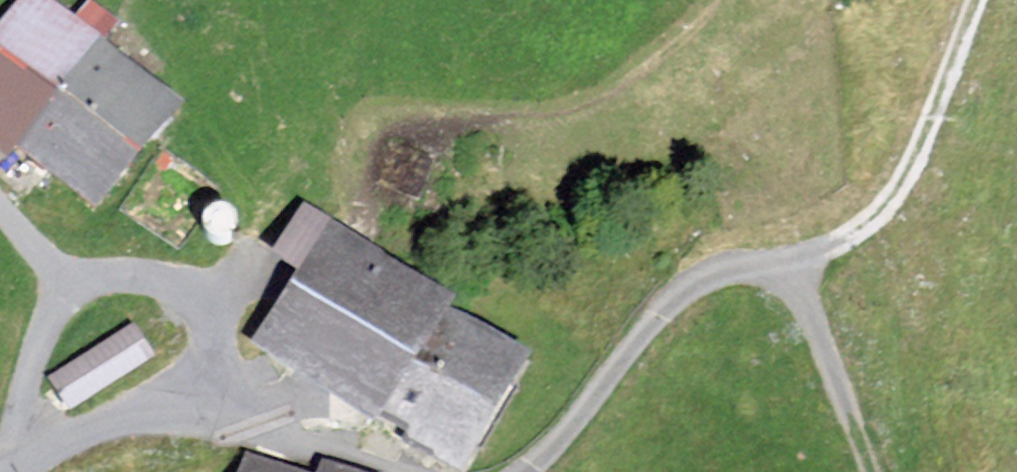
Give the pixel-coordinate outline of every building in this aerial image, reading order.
[(39,0),(22,0),(0,30),(0,146),(5,149),(14,137),(95,196),(169,96),(39,0)] [(447,294),(329,223),(258,339),(456,459),(518,357),(438,308),(447,294)] [(154,357),(134,324),(49,377),(70,410),(154,357)] [(239,471),(300,471),(245,454),(239,471)]
